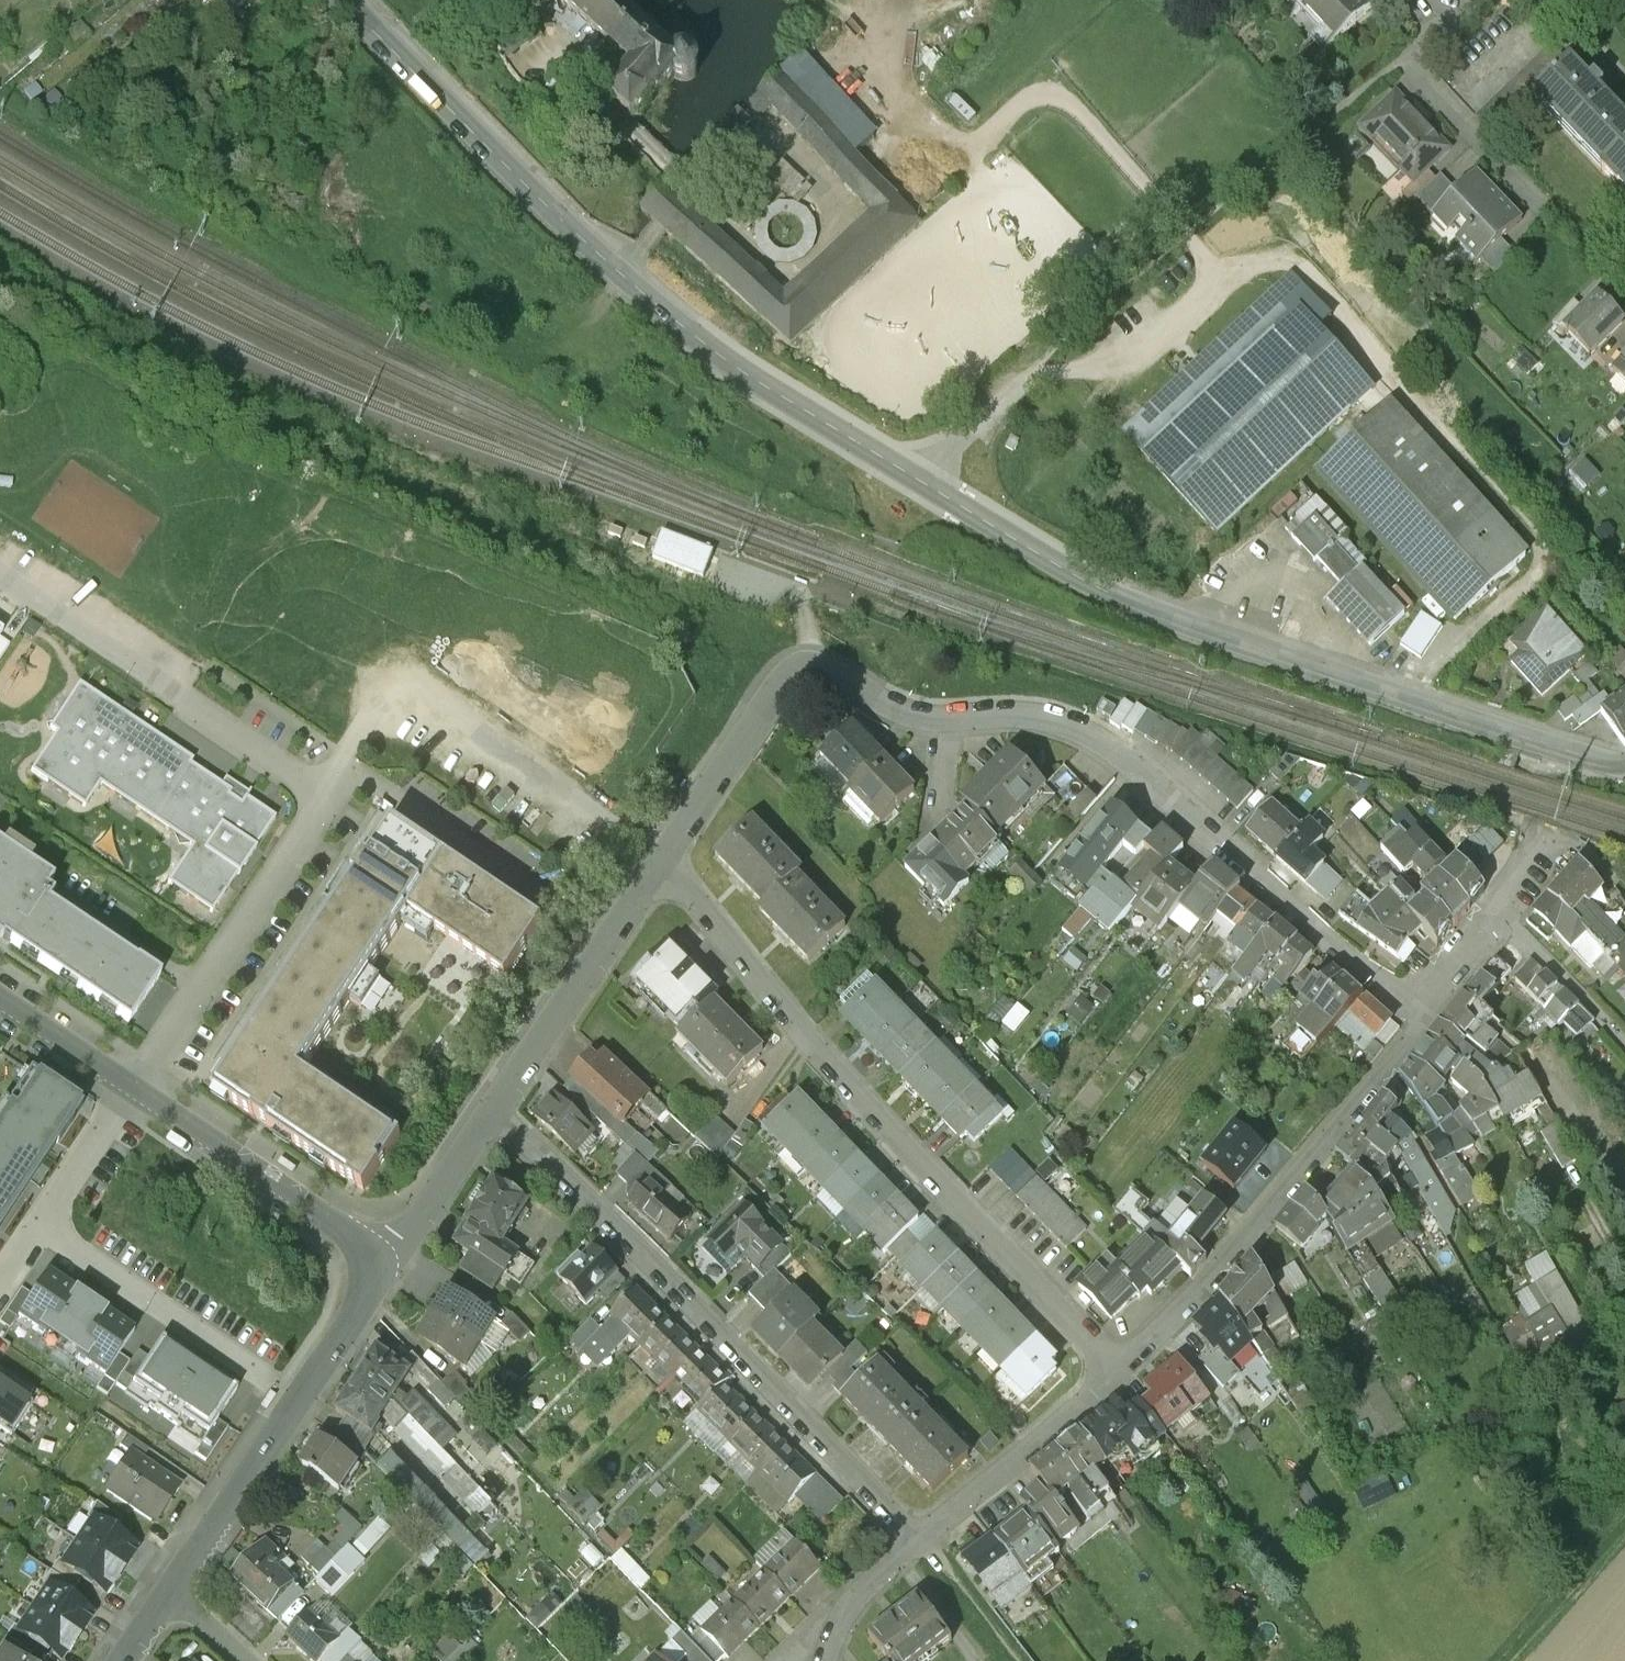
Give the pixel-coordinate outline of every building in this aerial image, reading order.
[(219,0),(218,1),(231,15),(247,0),(218,0),(219,0)] [(633,70),(624,81),(615,73),(601,88),(611,97),(608,100),(635,125),(675,77),(680,80),(685,81),(690,80),(695,76),(698,72),(699,67),(698,61),(695,57),(690,54),(685,53),(680,54),(675,56),(612,0),(558,0),(633,70)] [(1323,24),(1314,32),(1327,46),(1375,1),(1374,0),(1301,0),(1323,24)] [(530,18),(490,47),(503,64),(543,36),(530,18)] [(80,22),(60,39),(71,52),(91,35),(80,22)] [(1551,44),(1474,117),(1493,136),(1533,98),(1538,94),(1569,63),(1551,44)] [(803,52),(776,74),(854,156),(878,134),(803,52)] [(1596,92),(1602,87),(1594,78),(1588,84),(1569,63),(1538,94),(1606,165),(1602,170),(1618,187),(1623,183),(1624,185),(1624,122),(1596,92)] [(872,214),(783,297),(664,187),(641,208),(654,219),(791,342),(918,223),(854,156),(776,74),(756,93),(872,214)] [(1406,109),(1395,97),(1396,96),(1395,95),(1361,127),(1375,143),(1379,139),(1402,164),(1399,167),(1414,183),(1448,150),(1408,108),(1406,109)] [(738,109),(725,121),(737,133),(749,120),(738,109)] [(725,121),(687,160),(698,172),(737,133),(725,121)] [(808,193),(769,156),(760,166),(798,202),(808,193)] [(1502,199),(1477,173),(1456,193),(1433,215),(1434,216),(1439,212),(1453,227),(1460,221),(1467,228),(1456,239),(1478,262),(1501,240),(1522,220),(1520,219),(1519,220),(1500,200),(1502,199)] [(1440,176),(1417,198),(1433,215),(1456,193),(1440,176)] [(1501,240),(1481,259),(1495,274),(1512,252),(1501,240)] [(1318,330),(1279,287),(1123,429),(1216,532),(1372,389),(1328,340),(1340,329),(1331,318),(1318,330)] [(1584,312),(1565,330),(1566,332),(1589,355),(1623,322),(1599,297),(1584,312)] [(1574,302),(1552,325),(1562,336),(1566,332),(1565,330),(1584,312),(1574,302)] [(1613,371),(1624,384),(1624,360),(1613,371)] [(1433,456),(1419,441),(1421,439),(1420,438),(1418,440),(1403,424),(1406,422),(1404,421),(1402,423),(1390,409),(1391,407),(1387,403),(1382,407),(1384,408),(1371,420),(1370,419),(1367,421),(1368,422),(1354,436),(1352,434),(1350,437),(1351,438),(1337,451),(1335,450),(1332,453),(1334,454),(1321,466),(1319,464),(1314,469),(1318,474),(1320,472),(1333,486),(1331,488),(1332,489),(1334,487),(1348,503),(1346,505),(1347,506),(1350,504),(1363,519),(1361,521),(1362,522),(1364,520),(1379,536),(1377,538),(1378,539),(1380,537),(1394,552),(1392,554),(1393,556),(1395,554),(1409,569),(1407,571),(1408,572),(1410,570),(1424,586),(1422,588),(1423,589),(1426,587),(1455,620),(1524,557),(1495,525),(1497,523),(1496,521),(1494,523),(1479,508),(1481,506),(1480,504),(1478,506),(1464,491),(1466,489),(1465,488),(1463,490),(1449,474),(1451,472),(1450,471),(1448,473),(1434,457),(1436,455),(1435,454),(1433,456)] [(1337,542),(1315,517),(1306,526),(1299,518),(1286,529),(1293,537),(1292,538),(1315,562),(1318,560),(1342,586),(1358,570),(1334,544),(1337,542)] [(623,530),(612,526),(609,532),(620,536),(623,530)] [(712,550),(661,531),(652,556),(703,576),(712,550)] [(647,541),(636,536),(633,542),(645,547),(647,541)] [(1342,586),(1327,599),(1370,646),(1405,614),(1361,567),(1358,570),(1342,586)] [(1546,610),(1511,642),(1520,652),(1511,661),(1541,694),(1569,669),(1564,662),(1579,649),(1584,654),(1585,654),(1546,610)] [(484,647),(468,673),(491,688),(507,661),(484,647)] [(1607,658),(1618,670),(1624,664),(1624,654),(1619,647),(1607,658)] [(1587,679),(1580,669),(1573,674),(1581,684),(1587,679)] [(194,761),(79,684),(50,728),(56,733),(31,771),(85,807),(100,785),(192,846),(168,882),(213,912),(239,873),(239,874),(257,848),(256,848),(276,818),(245,798),(248,793),(226,778),(221,785),(191,765),(194,761)] [(1611,703),(1604,693),(1593,700),(1601,711),(1600,712),(1624,744),(1624,694),(1611,703)] [(1581,708),(1574,698),(1558,711),(1565,720),(1573,715),(1580,726),(1600,712),(1601,711),(1593,700),(1581,708)] [(1116,707),(1103,700),(1097,710),(1110,717),(1116,707)] [(1136,704),(1124,722),(1134,729),(1147,711),(1136,704)] [(1158,717),(1148,709),(1147,711),(1134,729),(1145,736),(1146,735),(1158,717)] [(1170,723),(1159,716),(1158,717),(1146,735),(1156,742),(1157,742),(1167,749),(1180,729),(1170,722),(1170,723)] [(884,754),(854,723),(823,754),(851,786),(884,754)] [(1191,729),(1171,751),(1181,760),(1198,741),(1201,737),(1191,729)] [(1253,790),(1198,741),(1182,759),(1237,808),(1253,790)] [(1009,749),(988,771),(989,771),(961,799),(967,805),(997,835),(1045,787),(1046,786),(1044,784),(1009,749)] [(851,786),(849,788),(881,821),(914,788),(884,754),(851,786)] [(1286,755),(1269,774),(1281,784),(1302,760),(1286,755)] [(1097,798),(1063,765),(1044,784),(1046,786),(1045,787),(1077,820),(1097,798)] [(997,835),(967,805),(905,867),(944,907),(969,881),(964,877),(1001,840),(997,835)] [(1112,805),(1057,871),(1090,897),(1101,886),(1106,890),(1113,884),(1145,848),(1153,839),(1112,805)] [(1271,808),(1250,832),(1277,857),(1299,832),(1271,808)] [(801,871),(752,820),(717,854),(765,905),(760,910),(809,961),(845,926),(797,876),(801,871)] [(505,980),(543,924),(391,822),(212,1089),(364,1191),(401,1135),(305,1071),(351,1003),(362,1011),(382,982),(370,974),(410,915),(505,980)] [(1307,824),(1278,858),(1307,884),(1324,865),(1310,854),(1322,840),(1307,824)] [(1488,825),(1469,844),(1467,842),(1457,852),(1460,855),(1456,859),(1471,875),(1505,843),(1488,825)] [(1153,839),(1145,848),(1152,856),(1122,892),(1113,884),(1106,890),(1101,886),(1090,897),(1086,901),(1117,926),(1136,904),(1169,865),(1183,847),(1163,828),(1153,839)] [(1456,859),(1449,866),(1415,831),(1406,839),(1469,908),(1484,889),(1471,875),(1456,859)] [(1406,839),(1399,832),(1382,849),(1405,875),(1414,867),(1430,884),(1421,892),(1425,897),(1453,927),(1469,908),(1406,839)] [(0,846),(0,940),(2,941),(3,939),(21,951),(24,946),(41,957),(37,962),(60,978),(63,972),(80,983),(77,988),(99,1003),(102,998),(119,1010),(115,1015),(129,1024),(160,977),(136,961),(135,962),(48,904),(53,897),(46,892),(53,881),(0,846)] [(1579,861),(1549,895),(1569,915),(1604,954),(1608,958),(1624,943),(1604,920),(1604,921),(1588,903),(1601,889),(1602,888),(1579,861)] [(1032,872),(1023,862),(1011,875),(1031,894),(1043,881),(1032,872)] [(1213,864),(1200,881),(1203,883),(1197,890),(1194,888),(1180,907),(1200,922),(1209,928),(1217,917),(1238,892),(1240,888),(1213,864)] [(1169,865),(1136,904),(1164,927),(1180,907),(1194,888),(1195,887),(1169,865)] [(1324,865),(1307,884),(1325,902),(1342,882),(1324,865)] [(1419,903),(1392,874),(1382,884),(1390,893),(1421,927),(1437,945),(1453,927),(1425,897),(1419,903)] [(1601,889),(1588,903),(1604,921),(1604,920),(1624,943),(1608,958),(1614,966),(1624,977),(1624,918),(1601,889)] [(1238,892),(1217,917),(1229,926),(1225,931),(1233,937),(1238,929),(1242,932),(1258,908),(1238,892)] [(1421,927),(1390,893),(1369,912),(1409,939),(1421,927)] [(1409,939),(1369,912),(1372,906),(1358,894),(1339,914),(1405,961),(1415,946),(1409,939)] [(1549,895),(1528,919),(1548,939),(1556,930),(1589,967),(1592,964),(1604,954),(1569,915),(1549,895)] [(1258,908),(1242,932),(1238,929),(1233,937),(1229,942),(1249,958),(1259,946),(1276,922),(1258,908)] [(1063,929),(1074,939),(1089,921),(1078,911),(1063,929)] [(1200,922),(1179,950),(1186,956),(1209,928),(1200,922)] [(1276,922),(1259,946),(1249,958),(1243,965),(1248,969),(1245,972),(1249,976),(1268,952),(1278,961),(1297,940),(1276,922)] [(1297,940),(1278,961),(1285,967),(1295,974),(1313,953),(1297,940)] [(1522,957),(1508,943),(1496,958),(1510,971),(1522,957)] [(718,995),(668,945),(633,980),(683,1030),(713,999),(718,995)] [(1604,954),(1592,964),(1602,976),(1614,966),(1608,958),(1604,954)] [(1496,958),(1466,993),(1478,1005),(1510,971),(1496,958)] [(1557,985),(1529,960),(1513,978),(1539,1003),(1557,985)] [(1285,967),(1263,995),(1276,1006),(1299,978),(1295,974),(1285,967)] [(1320,985),(1315,981),(1297,1001),(1305,1008),(1291,1023),(1297,1030),(1282,1047),(1301,1064),(1339,1024),(1364,996),(1335,969),(1320,985)] [(897,1003),(869,978),(843,1005),(848,1010),(840,1018),(860,1039),(897,1003)] [(1592,1020),(1563,991),(1557,985),(1539,1003),(1546,1010),(1545,1010),(1558,1025),(1563,1020),(1577,1034),(1592,1020)] [(1466,993),(1439,1026),(1461,1043),(1464,1039),(1486,1055),(1498,1040),(1487,1030),(1493,1022),(1478,1005),(1466,993)] [(1082,995),(1067,1013),(1080,1023),(1094,1006),(1082,995)] [(1364,996),(1339,1024),(1351,1035),(1356,1043),(1370,1056),(1374,1051),(1369,1047),(1373,1042),(1391,1021),(1364,996)] [(1016,1007),(1004,998),(987,1018),(999,1027),(1016,1007)] [(683,1030),(678,1034),(728,1084),(763,1049),(713,999),(683,1030)] [(917,1026),(897,1003),(860,1039),(880,1060),(917,1026)] [(1391,1021),(1373,1042),(1382,1049),(1399,1029),(1391,1021)] [(938,1045),(917,1026),(880,1060),(900,1080),(938,1045)] [(1461,1043),(1439,1026),(1429,1039),(1477,1080),(1496,1113),(1501,1122),(1502,1122),(1502,1121),(1538,1099),(1538,1100),(1540,1099),(1526,1077),(1514,1084),(1508,1075),(1501,1079),(1492,1068),(1487,1071),(1458,1046),(1461,1043)] [(938,1045),(900,1080),(920,1101),(963,1060),(944,1039),(938,1045)] [(1477,1080),(1429,1039),(1410,1064),(1437,1087),(1438,1086),(1444,1078),(1450,1082),(1450,1084),(1469,1100),(1458,1111),(1470,1129),(1471,1128),(1481,1142),(1492,1135),(1483,1121),(1496,1113),(1477,1080)] [(1511,1053),(1498,1040),(1486,1055),(1497,1064),(1511,1053)] [(1536,1058),(1526,1043),(1511,1053),(1526,1077),(1540,1099),(1554,1121),(1579,1103),(1545,1052),(1536,1058)] [(666,1111),(603,1052),(594,1062),(591,1058),(572,1078),(575,1082),(623,1128),(626,1125),(634,1116),(641,1107),(656,1121),(666,1111)] [(963,1060),(920,1101),(940,1122),(977,1087),(982,1080),(963,1060)] [(1437,1087),(1410,1064),(1400,1076),(1423,1109),(1429,1102),(1437,1093),(1440,1091),(1441,1089),(1438,1086),(1437,1087)] [(30,1071),(8,1104),(3,1100),(0,1104),(0,1229),(83,1107),(30,1071)] [(623,1128),(575,1082),(567,1091),(597,1119),(626,1146),(637,1134),(626,1125),(623,1128)] [(1394,1084),(1363,1123),(1377,1135),(1378,1134),(1389,1120),(1401,1106),(1402,1092),(1398,1087),(1394,1084)] [(977,1087),(940,1122),(960,1144),(967,1137),(974,1143),(1004,1116),(1009,1121),(1015,1115),(998,1097),(992,1103),(977,1087)] [(597,1119),(567,1092),(558,1101),(588,1128),(597,1119)] [(1605,1107),(1611,1116),(1624,1107),(1624,1096),(1624,1094),(1605,1107)] [(792,1101),(786,1096),(760,1120),(756,1128),(754,1130),(778,1155),(782,1151),(819,1116),(799,1095),(792,1101)] [(558,1101),(552,1096),(534,1115),(574,1151),(592,1132),(588,1128),(558,1101)] [(1470,1147),(1437,1106),(1429,1102),(1423,1109),(1438,1132),(1453,1155),(1454,1157),(1470,1147)] [(1613,1129),(1597,1103),(1588,1109),(1604,1135),(1613,1129)] [(1612,1118),(1618,1127),(1624,1122),(1624,1109),(1612,1118)] [(819,1116),(782,1151),(802,1172),(839,1137),(819,1116)] [(715,1117),(695,1138),(719,1160),(732,1141),(735,1136),(715,1117)] [(1439,1187),(1408,1136),(1389,1120),(1378,1134),(1396,1149),(1407,1168),(1407,1170),(1433,1217),(1438,1214),(1450,1207),(1438,1187),(1439,1187)] [(735,1136),(732,1141),(742,1148),(754,1130),(756,1128),(746,1121),(735,1136)] [(1363,1123),(1336,1155),(1356,1171),(1356,1170),(1371,1152),(1367,1148),(1377,1135),(1363,1123)] [(1553,1126),(1540,1135),(1562,1170),(1575,1162),(1553,1126)] [(1265,1152),(1236,1127),(1204,1165),(1234,1190),(1265,1152)] [(1462,1172),(1452,1158),(1438,1132),(1425,1140),(1436,1157),(1431,1160),(1460,1208),(1479,1196),(1463,1172),(1462,1172)] [(659,1154),(637,1134),(626,1146),(616,1155),(619,1157),(612,1167),(618,1173),(635,1154),(648,1166),(659,1154)] [(1377,1135),(1367,1148),(1371,1152),(1385,1163),(1396,1149),(1378,1134),(1377,1135)] [(839,1137),(802,1172),(823,1193),(858,1157),(839,1137)] [(1020,1162),(1009,1151),(990,1169),(1001,1180),(1020,1162)] [(1356,1171),(1354,1173),(1320,1210),(1327,1221),(1335,1234),(1333,1235),(1346,1255),(1362,1244),(1369,1240),(1378,1253),(1399,1239),(1390,1226),(1395,1223),(1390,1216),(1376,1194),(1391,1182),(1385,1163),(1371,1152),(1356,1170),(1356,1171)] [(648,1166),(635,1154),(618,1173),(617,1175),(635,1192),(647,1178),(652,1182),(658,1175),(648,1166)] [(858,1157),(823,1193),(817,1199),(837,1220),(879,1178),(858,1157)] [(1020,1162),(1001,1180),(1010,1189),(1029,1171),(1020,1162)] [(1029,1171),(1010,1189),(1018,1198),(1037,1179),(1029,1171)] [(658,1175),(652,1182),(647,1178),(635,1192),(626,1202),(669,1240),(690,1216),(666,1195),(672,1188),(658,1175)] [(879,1178),(837,1220),(856,1238),(862,1232),(898,1198),(879,1178)] [(1037,1179),(1018,1198),(1026,1206),(1045,1188),(1037,1179)] [(504,1185),(499,1181),(491,1183),(487,1188),(488,1191),(485,1195),(479,1190),(470,1204),(476,1209),(467,1222),(469,1224),(455,1244),(472,1255),(503,1275),(504,1276),(518,1255),(503,1244),(527,1203),(504,1186),(504,1185)] [(1391,1182),(1376,1194),(1390,1216),(1406,1204),(1391,1182)] [(1045,1188),(1026,1206),(1034,1215),(1053,1196),(1045,1188)] [(1153,1227),(1140,1215),(1149,1204),(1130,1189),(1112,1210),(1145,1238),(1153,1227)] [(1305,1193),(1276,1228),(1301,1250),(1327,1221),(1320,1210),(1319,1209),(1305,1193)] [(1053,1196),(1034,1215),(1042,1223),(1061,1204),(1053,1196)] [(898,1198),(862,1232),(883,1254),(888,1249),(920,1219),(898,1198)] [(1204,1200),(1170,1241),(1153,1227),(1145,1238),(1147,1240),(1179,1267),(1191,1278),(1206,1260),(1195,1251),(1224,1217),(1204,1200)] [(1061,1204),(1042,1223),(1050,1231),(1069,1213),(1061,1204)] [(1406,1204),(1390,1216),(1395,1223),(1401,1232),(1417,1221),(1406,1204)] [(779,1243),(743,1208),(710,1242),(710,1243),(703,1250),(726,1273),(744,1254),(754,1264),(764,1254),(766,1256),(778,1245),(779,1243)] [(1069,1213),(1050,1231),(1059,1240),(1078,1222),(1069,1213)] [(920,1219),(888,1249),(896,1258),(931,1224),(924,1216),(920,1219)] [(1078,1222),(1059,1240),(1067,1249),(1086,1230),(1078,1222)] [(931,1224),(896,1258),(904,1266),(937,1234),(939,1232),(931,1224)] [(937,1234),(904,1266),(901,1268),(902,1270),(899,1273),(917,1294),(920,1291),(921,1292),(959,1256),(937,1234)] [(1118,1269),(1108,1259),(1079,1286),(1112,1319),(1127,1304),(1123,1300),(1133,1291),(1140,1298),(1147,1292),(1152,1296),(1163,1285),(1162,1283),(1179,1267),(1147,1240),(1118,1269)] [(1398,1304),(1362,1244),(1346,1255),(1368,1288),(1383,1314),(1398,1304)] [(778,1245),(766,1256),(764,1254),(754,1264),(751,1267),(765,1281),(776,1271),(790,1257),(778,1245)] [(593,1247),(561,1279),(586,1304),(600,1290),(617,1273),(618,1272),(593,1247)] [(493,1289),(503,1275),(472,1255),(463,1269),(493,1289)] [(518,1255),(504,1276),(520,1287),(535,1265),(518,1255)] [(959,1256),(921,1292),(916,1296),(935,1316),(941,1310),(978,1275),(959,1256)] [(1252,1256),(1220,1295),(1240,1323),(1250,1315),(1266,1302),(1274,1295),(1252,1256)] [(1295,1266),(1271,1280),(1283,1301),(1308,1287),(1295,1266)] [(765,1281),(750,1296),(766,1311),(791,1286),(776,1271),(765,1281)] [(76,1291),(47,1272),(18,1317),(105,1375),(134,1330),(106,1312),(111,1304),(81,1284),(76,1291)] [(1599,1343),(1555,1272),(1535,1285),(1570,1339),(1581,1357),(1593,1347),(1599,1343)] [(617,1273),(600,1290),(608,1298),(625,1281),(617,1273)] [(978,1275),(941,1310),(961,1331),(998,1296),(978,1275)] [(636,1288),(610,1314),(614,1318),(601,1331),(602,1331),(582,1351),(599,1367),(630,1336),(641,1347),(666,1321),(652,1307),(653,1305),(636,1288)] [(490,1317),(449,1291),(434,1314),(475,1341),(490,1317)] [(1286,1317),(1274,1295),(1266,1302),(1271,1309),(1269,1312),(1274,1324),(1286,1317)] [(998,1296),(961,1331),(981,1352),(1017,1316),(998,1296)] [(790,1297),(755,1333),(767,1345),(768,1344),(780,1357),(811,1327),(816,1323),(790,1297)] [(1252,1345),(1222,1302),(1216,1307),(1211,1307),(1206,1310),(1203,1315),(1202,1319),(1195,1325),(1207,1338),(1202,1342),(1210,1350),(1214,1355),(1219,1352),(1230,1364),(1252,1345)] [(475,1341),(434,1314),(419,1337),(461,1363),(475,1341)] [(531,1333),(514,1315),(502,1327),(519,1344),(531,1333)] [(1284,1366),(1250,1315),(1240,1323),(1274,1373),(1284,1366)] [(1017,1316),(981,1352),(1001,1374),(1037,1337),(1017,1316)] [(1384,1316),(1364,1327),(1377,1349),(1397,1338),(1384,1316)] [(591,1320),(571,1340),(582,1351),(602,1331),(601,1331),(591,1320)] [(686,1338),(667,1320),(666,1321),(641,1347),(628,1360),(641,1372),(646,1367),(663,1384),(670,1377),(696,1351),(685,1340),(686,1338)] [(839,1358),(811,1330),(812,1329),(811,1327),(780,1357),(779,1358),(812,1390),(826,1376),(843,1359),(842,1358),(840,1357),(839,1358)] [(1343,1331),(1332,1338),(1337,1345),(1348,1338),(1343,1331)] [(1037,1337),(1001,1374),(996,1378),(1023,1404),(1056,1372),(1050,1366),(1058,1358),(1037,1337)] [(238,1389),(162,1338),(128,1389),(203,1440),(238,1389)] [(1348,1338),(1337,1345),(1342,1352),(1353,1345),(1348,1338)] [(1570,1339),(1546,1357),(1556,1375),(1558,1374),(1581,1357),(1570,1339)] [(843,1359),(826,1376),(835,1386),(850,1372),(868,1355),(856,1344),(842,1358),(843,1359)] [(398,1363),(376,1348),(357,1375),(392,1399),(444,1452),(459,1437),(414,1392),(408,1398),(398,1390),(411,1371),(444,1406),(455,1396),(441,1383),(410,1351),(398,1363)] [(717,1369),(697,1350),(696,1351),(670,1377),(700,1407),(724,1384),(727,1381),(716,1370),(717,1369)] [(1210,1350),(1198,1360),(1223,1388),(1239,1374),(1230,1364),(1219,1352),(1214,1355),(1210,1350)] [(1177,1358),(1143,1385),(1150,1395),(1140,1403),(1162,1431),(1188,1410),(1191,1413),(1209,1398),(1177,1358)] [(923,1411),(877,1363),(858,1381),(841,1398),(868,1426),(866,1427),(885,1447),(923,1411)] [(470,1389),(453,1372),(441,1383),(455,1396),(458,1400),(470,1389)] [(835,1386),(833,1389),(841,1398),(858,1381),(850,1372),(835,1386)] [(392,1399),(357,1375),(336,1408),(373,1432),(380,1422),(378,1420),(382,1414),(392,1399)] [(0,1379),(0,1425),(12,1433),(33,1402),(0,1379)] [(1296,1381),(1284,1389),(1299,1410),(1310,1402),(1296,1381)] [(743,1403),(724,1384),(700,1407),(684,1423),(715,1454),(753,1415),(742,1404),(743,1403)] [(444,1452),(392,1399),(382,1414),(442,1477),(455,1463),(444,1452)] [(1140,1403),(1126,1415),(1114,1401),(1104,1410),(1105,1411),(1080,1431),(1105,1463),(1124,1448),(1133,1459),(1164,1434),(1162,1431),(1140,1403)] [(967,1456),(923,1411),(885,1447),(903,1466),(904,1464),(931,1491),(967,1456)] [(753,1415),(715,1454),(746,1485),(783,1445),(773,1435),(774,1433),(754,1414),(753,1415)] [(1080,1431),(1056,1450),(1096,1501),(1109,1491),(1094,1471),(1105,1463),(1080,1431)] [(149,1448),(127,1434),(120,1445),(131,1452),(142,1459),(149,1448)] [(362,1448),(340,1434),(333,1445),(358,1462),(365,1452),(362,1448)] [(333,1445),(318,1435),(301,1462),(337,1486),(346,1472),(350,1475),(358,1462),(333,1445)] [(804,1463),(785,1444),(783,1445),(746,1485),(776,1515),(815,1476),(803,1465),(804,1463)] [(1124,1448),(1105,1463),(1114,1475),(1133,1459),(1124,1448)] [(1056,1450),(1031,1468),(1046,1488),(1056,1500),(1058,1498),(1069,1490),(1071,1496),(1088,1518),(1101,1508),(1096,1501),(1056,1450)] [(142,1459),(131,1452),(107,1487),(156,1520),(179,1484),(142,1459)] [(453,1517),(391,1453),(378,1465),(458,1548),(470,1538),(451,1518),(453,1517)] [(491,1500),(455,1463),(442,1477),(477,1513),(491,1500)] [(818,1480),(802,1496),(810,1504),(827,1488),(818,1480)] [(1297,1489),(1311,1510),(1321,1503),(1307,1483),(1297,1489)] [(827,1488),(810,1504),(825,1519),(842,1503),(827,1488)] [(1056,1500),(1046,1488),(1026,1504),(1022,1499),(1019,1501),(1028,1512),(1057,1547),(1066,1540),(1080,1529),(1058,1498),(1056,1500)] [(567,1490),(560,1498),(585,1523),(601,1506),(583,1489),(574,1497),(567,1490)] [(1109,1491),(1096,1501),(1101,1508),(1102,1509),(1108,1504),(1115,1500),(1109,1491)] [(122,1518),(97,1500),(87,1514),(92,1518),(93,1517),(114,1531),(122,1518)] [(1101,1508),(1088,1518),(1091,1523),(1080,1529),(1066,1540),(1076,1550),(1119,1516),(1112,1512),(1108,1504),(1102,1509),(1101,1508)] [(1057,1547),(1028,1512),(993,1538),(1024,1578),(1060,1551),(1057,1547)] [(588,1523),(595,1530),(603,1522),(597,1515),(588,1523)] [(114,1531),(93,1517),(92,1518),(79,1539),(122,1568),(131,1554),(130,1553),(135,1545),(114,1531)] [(604,1530),(598,1537),(616,1555),(622,1549),(627,1544),(635,1536),(629,1530),(616,1542),(604,1530)] [(265,1538),(230,1575),(276,1620),(303,1592),(276,1567),(286,1557),(265,1538)] [(993,1538),(965,1559),(1002,1608),(1030,1586),(1024,1578),(993,1538)] [(122,1568),(79,1539),(65,1560),(64,1561),(84,1574),(105,1589),(111,1581),(113,1582),(122,1568)] [(336,1557),(319,1540),(302,1559),(319,1574),(336,1557)] [(795,1540),(782,1552),(784,1554),(766,1572),(788,1595),(799,1585),(800,1586),(820,1566),(795,1540)] [(611,1560),(641,1592),(652,1581),(622,1549),(616,1555),(611,1560)] [(84,1574),(64,1561),(65,1560),(59,1556),(51,1568),(77,1585),(84,1574)] [(336,1557),(319,1574),(321,1576),(317,1581),(332,1595),(353,1572),(336,1557)] [(77,1585),(51,1568),(43,1581),(49,1584),(49,1583),(69,1597),(77,1585)] [(764,1570),(752,1582),(754,1584),(735,1602),(757,1625),(769,1614),(770,1615),(789,1597),(788,1595),(766,1572),(764,1570)] [(69,1597),(49,1583),(49,1584),(35,1605),(78,1635),(87,1621),(86,1620),(91,1611),(69,1597)] [(869,1633),(890,1660),(918,1660),(934,1649),(936,1651),(952,1639),(919,1595),(869,1633)] [(578,1598),(562,1612),(584,1635),(599,1620),(578,1598)] [(735,1602),(733,1600),(721,1612),(723,1614),(704,1632),(708,1636),(726,1655),(738,1644),(739,1645),(759,1626),(757,1625),(735,1602)] [(78,1635),(35,1605),(21,1626),(20,1627),(40,1641),(61,1655),(67,1647),(69,1648),(78,1635)] [(286,1633),(316,1660),(317,1660),(339,1639),(308,1610),(286,1633)] [(40,1641),(20,1627),(21,1626),(15,1622),(7,1635),(32,1652),(40,1641)] [(680,1630),(670,1641),(686,1656),(681,1660),(710,1660),(697,1647),(680,1630)] [(7,1635),(0,1644),(0,1651),(3,1652),(3,1651),(19,1660),(26,1660),(32,1652),(7,1635)] [(708,1636),(697,1647),(710,1660),(720,1660),(726,1655),(708,1636)] [(3,1651),(3,1652),(0,1656),(0,1660),(19,1660),(3,1651)]
